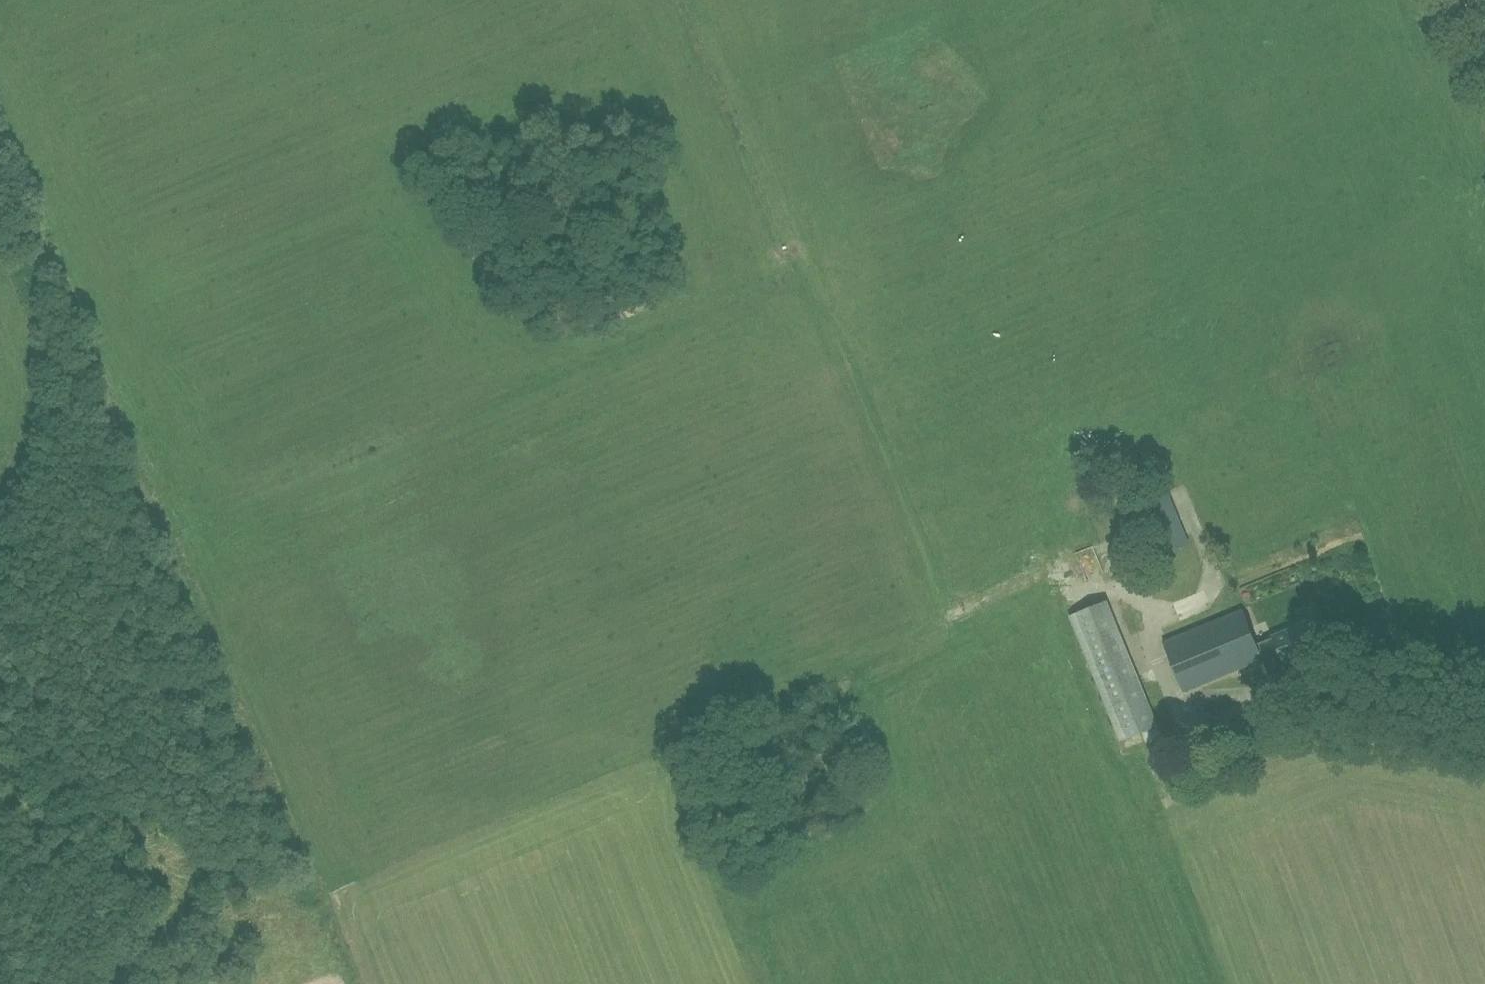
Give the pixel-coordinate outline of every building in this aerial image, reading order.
[(1189,544),(1167,492),(1139,503),(1161,556),(1189,544)] [(1120,739),(1156,725),(1106,602),(1070,616),(1120,739)] [(1257,644),(1242,609),(1163,642),(1183,692),(1263,659),(1270,677),(1286,669),(1284,663),(1315,650),(1304,623),(1272,636),(1272,638),(1257,644)]
